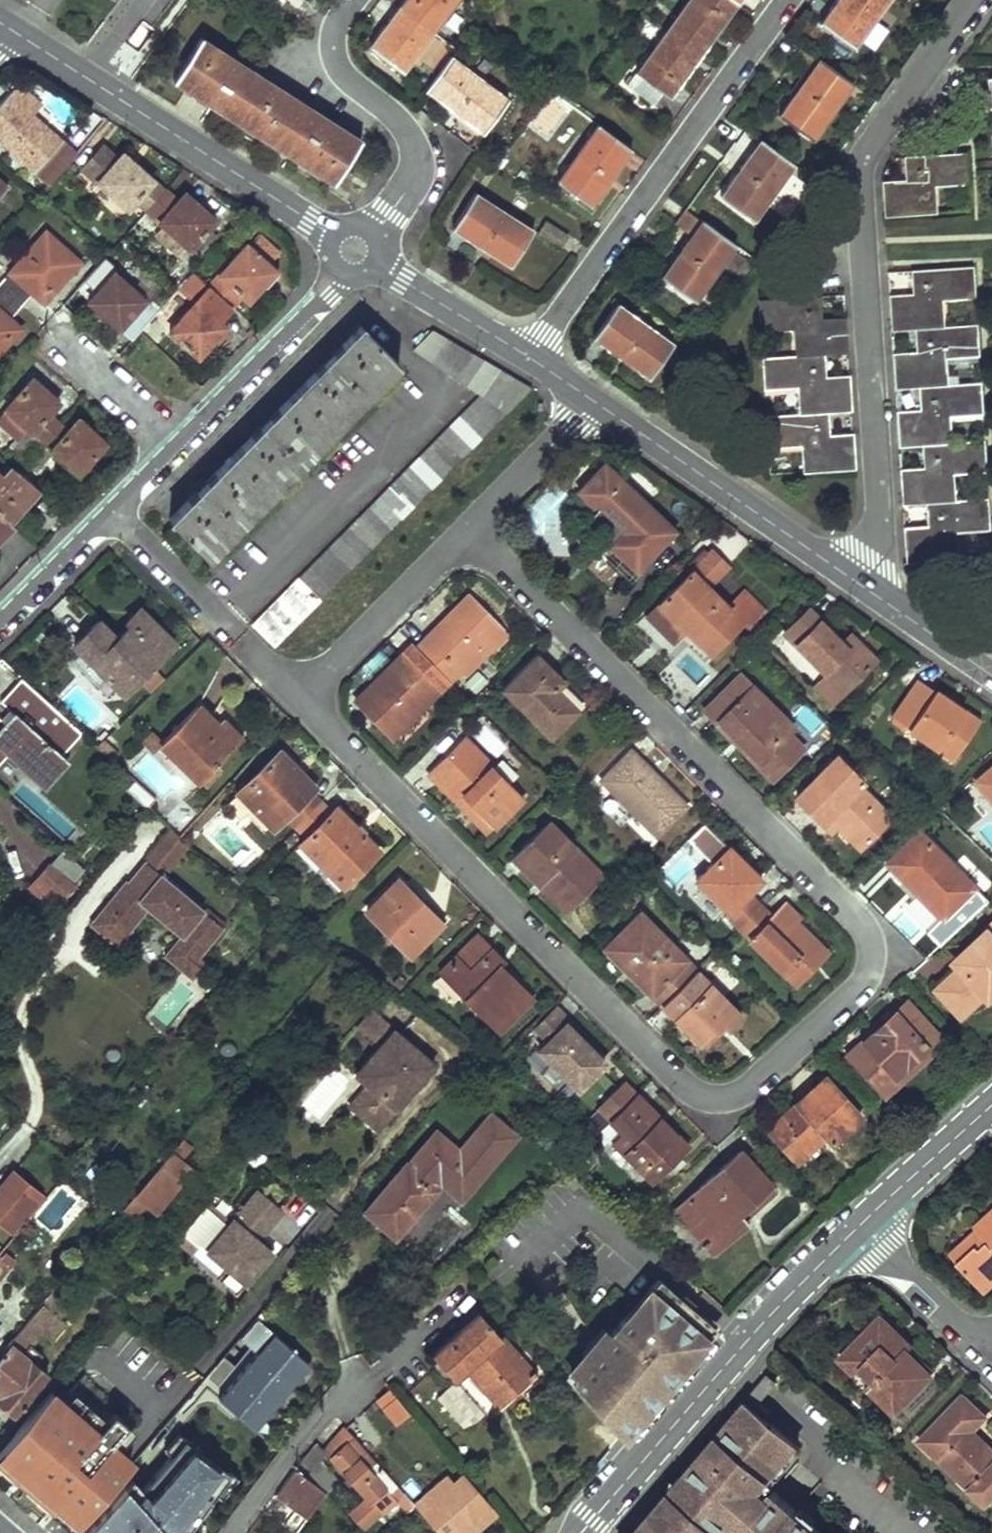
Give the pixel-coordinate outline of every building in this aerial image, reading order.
[(400,5),(432,30),(455,0),(404,0),(400,5)] [(624,83),(650,103),(659,91),(667,96),(738,0),(685,0),(624,83)] [(820,22),(855,46),(888,0),(836,0),(820,22)] [(400,5),(369,46),(402,71),(432,30),(400,5)] [(360,140),(200,37),(172,80),(333,183),(360,140)] [(506,97),(451,57),(426,90),(482,130),(506,97)] [(852,84),(817,59),(778,115),(813,140),(852,84)] [(32,116),(25,108),(32,100),(16,85),(9,93),(0,103),(0,144),(33,173),(47,186),(76,155),(70,149),(32,116)] [(548,95),(529,129),(550,141),(569,106),(548,95)] [(32,100),(25,108),(32,116),(40,107),(32,100)] [(630,147),(597,124),(557,180),(591,204),(630,147)] [(794,163),(760,139),(721,195),(755,219),(794,163)] [(105,147),(84,168),(126,209),(134,201),(143,209),(154,198),(145,190),(153,181),(135,164),(125,155),(119,160),(105,147)] [(882,179),(884,217),(938,214),(937,189),(969,187),(968,155),(901,158),(902,178),(882,179)] [(533,229),(473,190),(450,224),(510,264),(533,229)] [(165,191),(147,211),(191,249),(195,245),(203,252),(217,236),(209,229),(216,221),(197,205),(192,211),(179,200),(178,202),(165,191)] [(566,233),(545,220),(537,232),(558,246),(566,233)] [(735,244),(702,220),(661,277),(694,301),(735,244)] [(0,284),(0,288),(21,307),(32,295),(34,296),(41,288),(47,293),(60,279),(64,282),(79,265),(46,234),(0,284)] [(208,287),(209,288),(231,308),(232,309),(242,298),(246,301),(274,271),(246,245),(208,287)] [(890,332),(913,330),(946,329),(945,303),(976,301),(975,269),(909,272),(910,293),(888,294),(890,332)] [(156,312),(113,274),(88,303),(130,340),(156,312)] [(34,296),(43,304),(64,282),(60,279),(47,293),(41,288),(34,296)] [(10,336),(3,330),(12,320),(10,318),(21,307),(0,288),(0,347),(10,336)] [(231,308),(209,288),(169,332),(197,357),(213,338),(216,341),(228,328),(220,321),(231,308)] [(819,296),(756,301),(758,331),(787,330),(788,357),(823,355),(846,353),(843,317),(821,319),(819,296)] [(674,342),(616,302),(592,336),(650,376),(674,342)] [(22,329),(12,320),(3,330),(10,336),(0,347),(0,353),(22,329)] [(360,326),(169,520),(207,558),(398,364),(360,326)] [(894,390),(916,389),(950,387),(949,367),(980,365),(978,327),(946,329),(913,330),(914,349),(892,350),(894,390)] [(432,332),(413,351),(478,395),(252,623),(274,647),(530,391),(432,332)] [(823,355),(788,357),(761,359),(763,389),(791,388),(793,415),(826,413),(850,411),(847,373),(824,374),(823,355)] [(23,465),(58,423),(48,415),(58,403),(32,381),(0,418),(0,424),(21,442),(10,455),(23,465)] [(953,446),(952,421),(983,420),(981,385),(950,387),(916,389),(917,409),(895,411),(897,449),(919,448),(953,446)] [(826,413),(793,415),(765,417),(767,447),(795,445),(797,472),(853,468),(851,428),(827,430),(826,413)] [(58,423),(23,465),(33,474),(51,453),(76,475),(104,442),(76,419),(66,431),(58,423)] [(923,504),(957,502),(955,477),(986,475),(985,444),(953,446),(919,448),(921,467),(899,468),(901,505),(923,504)] [(672,532),(604,467),(580,492),(621,531),(609,544),(636,570),(672,532)] [(5,521),(30,494),(6,473),(0,480),(0,517),(5,521)] [(990,533),(988,501),(957,502),(923,504),(924,525),(902,526),(904,563),(960,560),(959,534),(990,533)] [(588,566),(612,585),(628,566),(603,546),(588,566)] [(727,568),(709,552),(646,616),(673,643),(684,631),(710,657),(743,623),(747,627),(763,610),(744,590),(727,607),(707,588),(727,568)] [(467,595),(415,647),(442,675),(448,681),(458,671),(463,676),(505,634),(467,595)] [(121,634),(103,617),(76,645),(81,649),(73,658),(101,686),(109,677),(126,693),(139,679),(152,691),(166,676),(154,665),(176,641),(140,607),(127,621),(131,625),(121,634)] [(841,641),(808,609),(783,634),(841,691),(874,658),(848,633),(841,641)] [(988,644),(983,651),(991,656),(991,646),(988,644)] [(412,645),(355,702),(391,737),(437,691),(431,686),(442,675),(415,647),(412,645)] [(535,656),(503,689),(550,736),(575,711),(554,690),(561,682),(535,656)] [(21,677),(0,700),(12,711),(3,721),(0,718),(0,747),(9,755),(40,784),(65,758),(57,751),(77,729),(21,677)] [(791,728),(740,677),(705,711),(772,778),(802,748),(787,733),(791,728)] [(977,722),(916,681),(890,719),(951,760),(977,722)] [(216,724),(198,708),(162,750),(200,783),(241,736),(221,718),(216,724)] [(522,796),(460,736),(426,771),(487,831),(522,796)] [(9,755),(0,747),(0,765),(9,755)] [(686,804),(629,749),(596,783),(653,838),(686,804)] [(284,819),(294,828),(316,806),(306,795),(309,792),(293,775),(297,771),(279,752),(235,796),(271,832),(284,819)] [(858,784),(832,758),(792,799),(826,832),(833,825),(856,848),(885,818),(854,788),(858,784)] [(972,781),(991,805),(991,765),(972,781)] [(143,809),(151,800),(131,782),(123,790),(143,809)] [(328,817),(316,806),(294,828),(304,839),(298,845),(341,887),(376,852),(334,810),(328,817)] [(564,909),(598,875),(546,822),(511,856),(564,909)] [(758,880),(705,827),(688,844),(709,863),(694,879),(726,911),(723,914),(737,928),(755,909),(759,905),(745,892),(758,880)] [(172,829),(146,860),(166,876),(191,845),(172,829)] [(971,889),(913,831),(881,863),(939,921),(971,889)] [(87,870),(62,850),(52,864),(49,861),(28,887),(59,911),(79,887),(75,884),(87,870)] [(684,854),(665,872),(676,883),(695,866),(684,854)] [(181,936),(164,956),(194,980),(210,960),(203,955),(228,924),(208,907),(206,909),(166,876),(146,860),(129,881),(126,879),(90,924),(118,947),(149,910),(181,936)] [(368,909),(412,952),(440,924),(396,881),(368,909)] [(766,919),(755,909),(737,928),(794,984),(824,954),(792,922),(795,918),(781,904),(766,919)] [(695,970),(638,913),(603,948),(659,1005),(695,970)] [(991,923),(959,953),(964,958),(953,968),(956,970),(935,990),(945,1001),(943,1003),(957,1018),(979,997),(982,1001),(991,991),(991,924),(991,923)] [(438,975),(498,1033),(530,1000),(497,968),(501,963),(475,937),(438,975)] [(740,1016),(695,970),(659,1005),(705,1051),(740,1016)] [(933,1037),(902,1004),(843,1058),(880,1098),(927,1054),(921,1048),(933,1037)] [(432,1067),(367,1014),(354,1029),(378,1049),(354,1078),(366,1088),(348,1110),(377,1133),(432,1067)] [(602,1065),(563,1025),(537,1051),(550,1064),(539,1075),(553,1089),(564,1079),(576,1091),(602,1065)] [(592,1104),(607,1086),(598,1078),(583,1095),(592,1104)] [(859,1118),(822,1078),(763,1132),(792,1165),(822,1138),(828,1145),(859,1118)] [(647,1184),(683,1148),(632,1097),(596,1133),(647,1184)] [(464,1157),(437,1135),(409,1169),(406,1167),(369,1211),(397,1235),(441,1183),(463,1202),(514,1141),(493,1123),(464,1157)] [(182,1139),(171,1151),(181,1160),(192,1148),(182,1139)] [(181,1160),(171,1151),(131,1197),(144,1208),(154,1217),(194,1171),(181,1160)] [(775,1195),(736,1152),(670,1212),(709,1255),(775,1195)] [(12,1169),(0,1183),(0,1222),(10,1230),(41,1194),(12,1169)] [(279,1211),(256,1192),(229,1224),(206,1205),(173,1243),(189,1256),(197,1246),(224,1269),(214,1280),(233,1296),(269,1254),(253,1241),(279,1211)] [(37,1211),(46,1228),(67,1217),(71,1225),(86,1218),(74,1195),(63,1201),(61,1198),(37,1211)] [(144,1208),(131,1197),(120,1211),(132,1221),(144,1208)] [(418,1236),(443,1209),(432,1199),(406,1226),(418,1236)] [(950,1253),(984,1290),(991,1283),(991,1214),(950,1253)] [(1,1254),(0,1255),(0,1272),(10,1262),(1,1254)] [(716,1324),(659,1275),(618,1324),(572,1378),(622,1434),(716,1324)] [(0,1351),(0,1411),(7,1417),(43,1375),(20,1354),(40,1331),(50,1339),(64,1322),(42,1302),(0,1351)] [(532,1376),(477,1313),(432,1353),(455,1379),(466,1370),(498,1406),(532,1376)] [(307,1362),(257,1318),(240,1337),(257,1351),(240,1371),(223,1356),(190,1394),(193,1398),(204,1385),(237,1414),(247,1403),(260,1414),(307,1362)] [(931,1371),(876,1318),(836,1360),(891,1413),(931,1371)] [(394,1425),(411,1413),(391,1385),(374,1397),(394,1425)] [(49,1390),(0,1448),(0,1460),(51,1505),(107,1442),(124,1422),(111,1410),(94,1430),(49,1390)] [(985,1505),(991,1497),(991,1456),(969,1434),(982,1420),(960,1398),(918,1442),(985,1505)] [(769,1494),(766,1499),(757,1491),(794,1447),(763,1418),(767,1414),(752,1402),(730,1428),(725,1424),(705,1448),(678,1480),(683,1483),(672,1496),(668,1492),(646,1517),(633,1532),(815,1532),(769,1494)] [(250,1426),(260,1414),(247,1403),(237,1414),(250,1426)] [(401,1494),(343,1428),(322,1447),(366,1497),(347,1513),(361,1529),(401,1494)] [(179,1532),(223,1477),(182,1440),(140,1487),(133,1494),(121,1484),(77,1532),(180,1532),(179,1532)] [(107,1442),(51,1505),(72,1524),(128,1460),(107,1442)] [(323,1493),(292,1470),(275,1494),(307,1516),(323,1493)] [(461,1474),(444,1489),(437,1481),(412,1503),(437,1532),(475,1532),(497,1514),(461,1474)] [(121,1484),(133,1494),(140,1487),(128,1476),(121,1484)]
